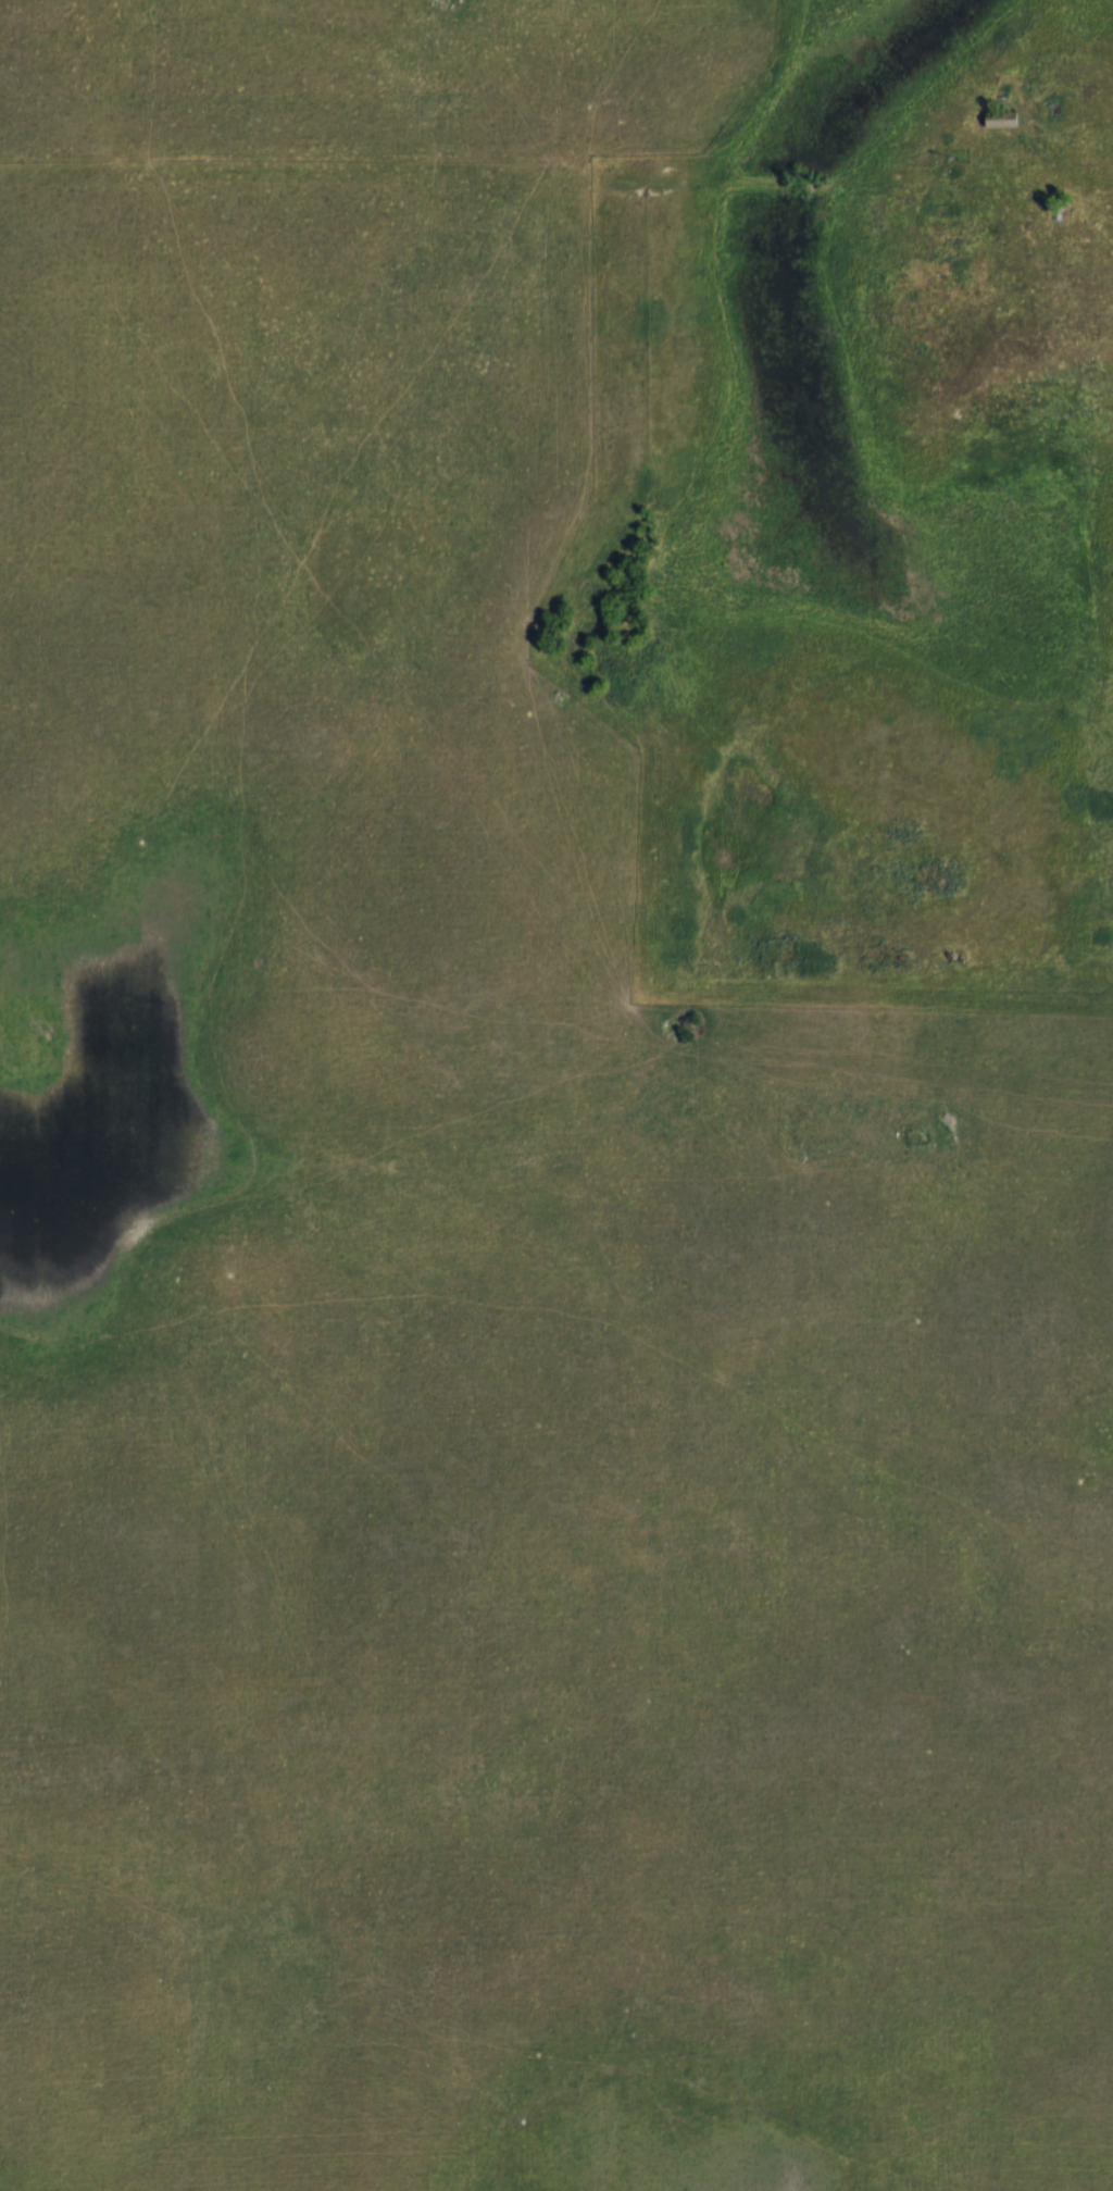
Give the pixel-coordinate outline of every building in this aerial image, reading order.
[(983,127),(1017,127),(1017,110),(983,110),(983,127)]
